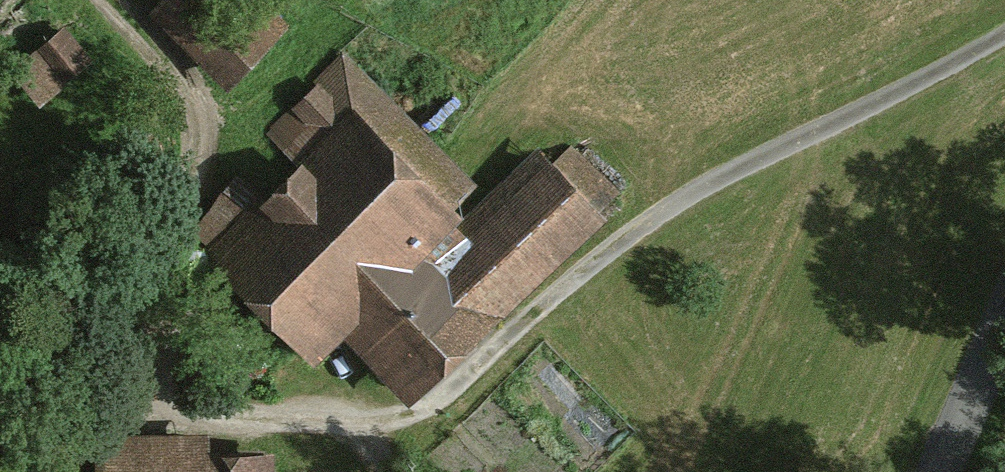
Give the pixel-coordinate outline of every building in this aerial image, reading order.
[(97,68),(67,32),(40,54),(70,90),(97,68)] [(314,105),(351,141),(228,268),(326,363),(362,326),(436,397),(610,219),(550,161),(446,267),(433,254),(490,195),(355,63),(314,105)] [(106,452),(107,471),(279,471),(279,465),(210,468),(209,448),(106,452)]
